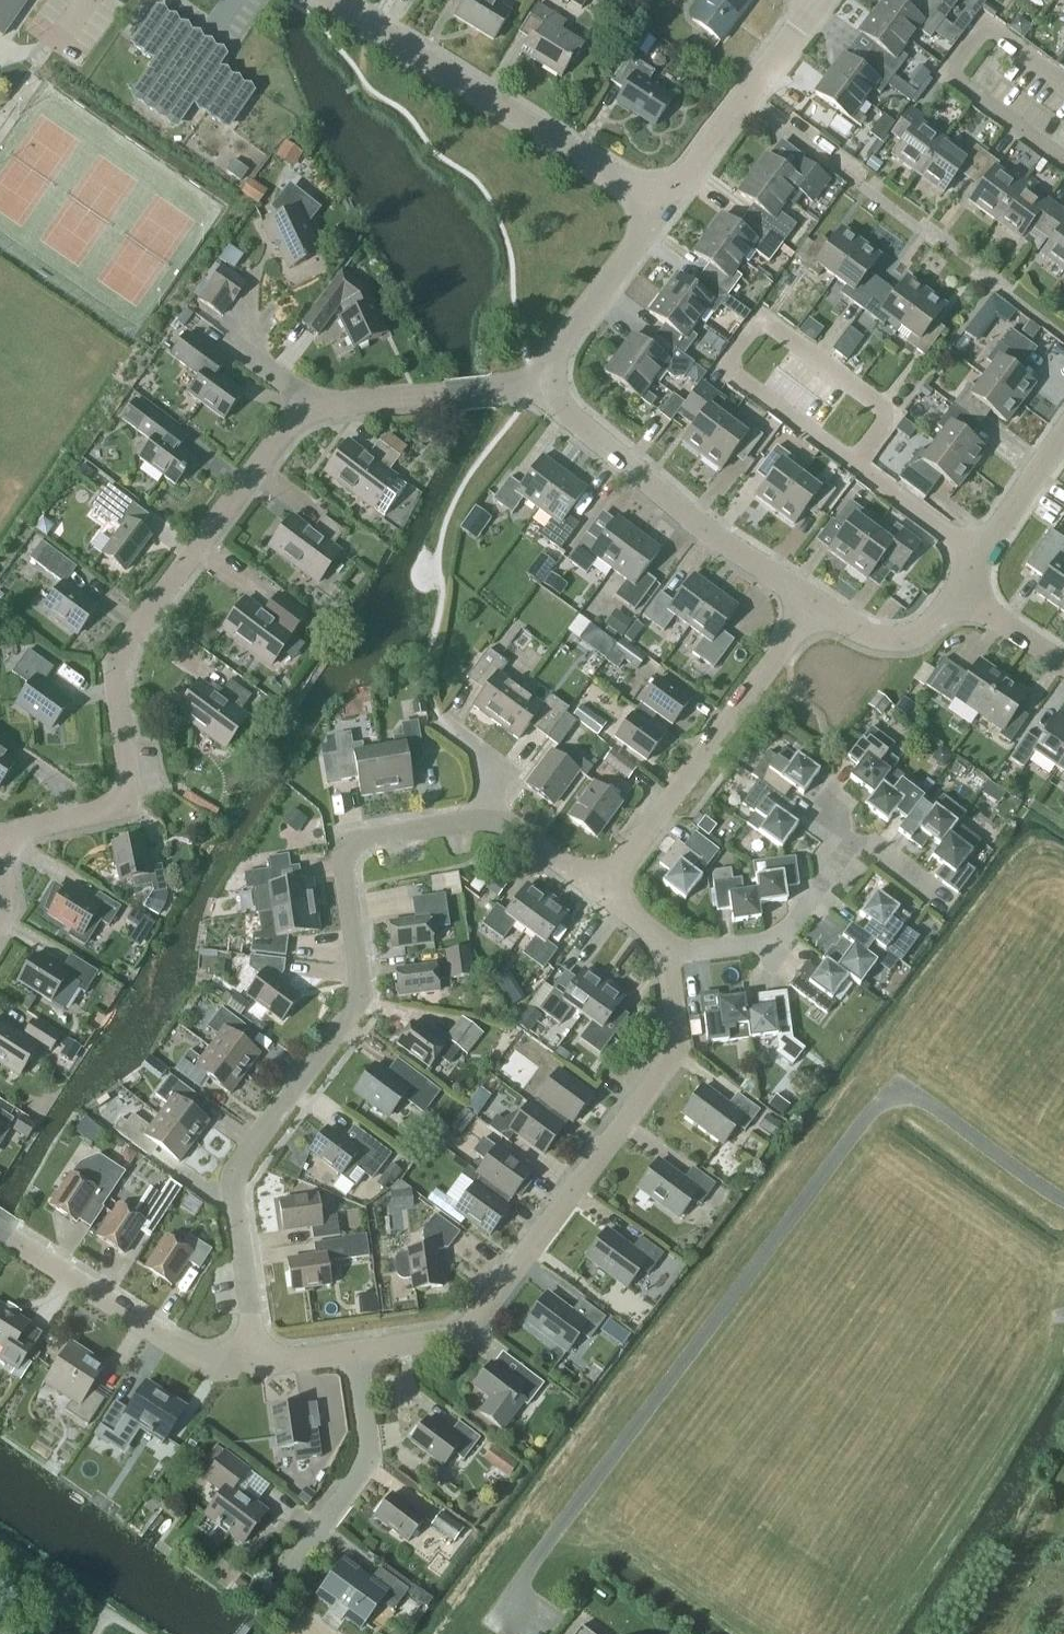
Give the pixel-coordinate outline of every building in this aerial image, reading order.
[(26,0),(0,0),(0,37),(26,0)] [(509,13),(488,0),(462,0),(464,2),(455,17),(493,40),(509,13)] [(750,0),(706,0),(691,21),(719,42),(750,0)] [(917,0),(908,12),(893,0),(885,0),(875,13),(909,40),(916,31),(929,40),(934,34),(943,21),(917,0)] [(943,21),(956,3),(952,0),(917,0),(943,21)] [(977,0),(971,0),(951,27),(962,34),(984,5),(977,0)] [(573,64),(584,46),(557,30),(563,20),(536,4),(517,36),(526,42),(520,52),(561,77),(571,62),(573,64)] [(161,10),(136,47),(160,64),(135,99),(172,125),(188,101),(224,126),(249,89),(213,64),(221,52),(198,36),(161,10)] [(899,53),(909,40),(875,13),(859,34),(880,50),(872,61),(893,77),(906,59),(899,53)] [(943,21),(934,34),(952,47),(962,34),(951,27),(943,21)] [(645,57),(655,41),(640,32),(630,47),(645,57)] [(654,126),(671,99),(647,83),(654,73),(628,56),(610,83),(623,92),(616,102),(654,126)] [(893,77),(872,61),(864,71),(843,56),(829,75),(863,101),(872,89),(880,95),(893,77)] [(855,112),(863,101),(829,75),(814,94),(860,128),(866,120),(855,112)] [(916,174),(943,139),(918,121),(921,118),(910,109),(891,134),(901,141),(891,155),(916,174)] [(880,143),(894,124),(883,115),(869,134),(880,143)] [(968,180),(987,155),(974,146),(966,157),(943,139),(916,174),(942,193),(958,172),(968,180)] [(285,141),(274,157),(292,169),(302,153),(285,141)] [(994,221),(1027,175),(1015,166),(1008,176),(995,167),(998,164),(987,155),(968,180),(979,188),(969,202),(994,221)] [(751,174),(786,200),(794,191),(812,204),(830,181),(799,158),(788,173),(765,156),(751,174)] [(778,212),(786,200),(751,174),(736,194),(758,210),(750,220),(783,244),(796,225),(778,212)] [(1040,234),(1058,208),(1046,199),(1043,203),(1032,195),(1039,184),(1027,175),(994,221),(1019,240),(1029,226),(1040,234)] [(249,179),(240,192),(258,205),(267,191),(249,179)] [(315,211),(290,191),(281,202),(280,202),(273,210),(274,211),(276,209),(283,215),(266,223),(288,270),(305,262),(304,259),(317,253),(319,256),(320,255),(304,223),(315,211)] [(1058,208),(1040,234),(1051,242),(1040,256),(1063,273),(1063,212),(1058,208)] [(783,244),(750,220),(741,232),(721,216),(707,235),(741,260),(749,250),(768,264),(783,244)] [(834,278),(860,243),(841,229),(825,250),(815,242),(801,261),(799,263),(817,277),(823,269),(834,278)] [(733,272),(741,260),(707,235),(693,253),(713,269),(705,280),(727,296),(740,277),(733,272)] [(801,261),(815,242),(808,237),(794,256),(801,261)] [(862,310),(878,288),(864,278),(879,257),(860,243),(834,278),(846,287),(840,294),(862,310)] [(232,303),(245,285),(221,268),(197,300),(221,316),(231,302),(232,303)] [(384,331),(365,289),(341,272),(302,325),(317,336),(339,305),(343,315),(338,318),(353,350),(380,337),(379,333),(384,331)] [(727,296),(705,280),(697,290),(677,275),(662,295),(697,321),(706,309),(713,314),(727,296)] [(900,327),(926,292),(907,278),(891,299),(878,288),(862,310),(883,326),(888,318),(900,327)] [(926,292),(900,327),(911,335),(906,343),(924,356),(940,335),(929,327),(945,306),(926,292)] [(993,294),(982,308),(1006,325),(1016,312),(993,294)] [(689,332),(697,321),(662,295),(648,314),(669,329),(661,340),(682,356),(683,356),(696,337),(689,332)] [(1032,340),(1040,329),(1029,321),(1021,332),(1032,340)] [(846,361),(863,338),(848,327),(832,350),(846,361)] [(985,378),(1020,404),(1034,385),(1013,369),(1031,345),(1010,329),(986,361),(993,366),(985,378)] [(223,420),(242,395),(216,376),(225,363),(186,334),(170,356),(200,378),(188,394),(223,420)] [(682,356),(661,340),(653,351),(633,335),(618,355),(653,381),(661,370),(672,379),(683,379),(694,364),(683,356),(682,356)] [(645,392),(653,381),(618,355),(604,373),(649,408),(655,400),(645,392)] [(1006,423),(1020,404),(985,378),(976,389),(969,384),(953,405),(975,421),(985,407),(1006,423)] [(701,456),(727,421),(716,413),(725,401),(701,383),(682,409),(698,421),(682,442),(701,456)] [(670,423),(684,404),(672,395),(658,414),(670,423)] [(174,486),(193,461),(165,439),(173,428),(135,400),(121,419),(152,442),(139,459),(174,486)] [(964,435),(975,421),(953,405),(937,426),(944,432),(936,443),(971,469),(985,450),(964,435)] [(908,439),(916,429),(903,419),(895,429),(908,439)] [(727,421),(701,456),(720,470),(736,450),(746,457),(762,435),(745,423),(739,430),(727,421)] [(387,473),(399,458),(378,442),(370,452),(374,455),(370,460),(347,442),(324,472),(383,516),(405,487),(387,473)] [(957,488),(971,469),(936,443),(927,455),(920,449),(898,479),(925,499),(941,477),(957,488)] [(774,511),(800,476),(790,468),(796,461),(778,447),(761,469),(771,475),(755,496),(774,511)] [(537,509),(564,473),(542,457),(520,486),(509,478),(493,500),(511,514),(523,499),(537,509)] [(93,471),(82,464),(77,471),(88,478),(93,471)] [(564,473),(537,509),(552,520),(540,536),(560,550),(578,525),(567,516),(586,490),(564,473)] [(800,476),(774,511),(793,525),(809,504),(820,513),(836,491),(819,478),(813,486),(800,476)] [(125,571),(150,538),(138,529),(148,516),(108,485),(92,507),(121,529),(102,554),(125,571)] [(847,566),(873,530),(862,522),(868,514),(850,501),(834,522),(844,530),(828,551),(847,566)] [(475,507),(459,529),(468,535),(483,513),(475,507)] [(318,530),(314,535),(290,517),(269,547),(317,583),(318,582),(313,579),(334,551),(339,554),(332,548),(343,532),(322,516),(314,527),(318,530)] [(611,570),(638,534),(616,517),(597,543),(586,534),(566,561),(585,575),(597,560),(611,570)] [(50,531),(49,522),(44,518),(36,528),(47,536),(50,531)] [(873,530),(847,566),(866,580),(881,559),(892,567),(890,569),(897,574),(920,544),(895,525),(885,539),(873,530)] [(1049,530),(1025,565),(1043,578),(1032,594),(1033,595),(1035,593),(1044,599),(1042,601),(1044,602),(1045,600),(1058,609),(1056,610),(1057,611),(1063,601),(1063,540),(1049,530)] [(638,534),(611,570),(626,581),(614,596),(634,611),(655,582),(643,574),(661,550),(638,534)] [(62,584),(64,584),(76,568),(42,541),(29,558),(62,584)] [(545,558),(537,568),(546,575),(554,565),(545,558)] [(561,581),(550,573),(542,584),(553,592),(561,581)] [(689,628),(716,591),(693,575),(673,603),(660,593),(642,617),(663,632),(674,617),(689,628)] [(77,635),(97,608),(64,584),(62,584),(43,610),(77,635)] [(716,591),(689,628),(703,638),(692,654),(699,659),(713,669),(734,641),(720,631),(738,608),(716,591)] [(263,615),(244,600),(222,629),(270,666),(271,665),(266,661),(287,634),(292,637),(291,636),(305,617),(278,596),(263,615)] [(616,634),(621,637),(632,622),(615,609),(604,625),(607,627),(604,632),(612,639),(616,634)] [(631,644),(643,628),(636,622),(623,638),(631,644)] [(637,669),(646,658),(619,639),(611,651),(637,669)] [(495,723),(520,690),(499,675),(507,664),(487,650),(468,676),(486,690),(473,707),(495,723)] [(50,730),(69,703),(42,683),(53,669),(28,651),(11,674),(29,687),(16,705),(50,730)] [(977,715),(1003,678),(979,661),(968,676),(943,659),(924,686),(951,704),(954,699),(977,715)] [(1003,678),(977,715),(1001,732),(998,736),(1009,744),(1027,717),(1017,710),(1028,694),(1003,678)] [(636,709),(652,720),(656,714),(672,726),(689,702),(658,680),(641,703),(636,709)] [(222,700),(198,682),(176,712),(225,748),(221,744),(241,716),(246,720),(247,719),(239,713),(250,697),(229,681),(222,692),(226,695),(222,700)] [(548,736),(564,715),(568,709),(549,695),(541,706),(520,690),(495,723),(517,740),(530,723),(547,735),(548,736)] [(881,715),(890,702),(877,692),(867,705),(881,715)] [(416,715),(426,713),(424,700),(414,702),(416,715)] [(904,717),(912,705),(904,700),(896,711),(904,717)] [(597,735),(605,724),(580,706),(572,717),(597,735)] [(647,727),(652,720),(636,709),(632,715),(614,739),(645,762),(663,738),(647,727)] [(1063,756),(1063,719),(1057,714),(1038,742),(1026,734),(1009,759),(1023,768),(1034,753),(1056,768),(1063,756)] [(574,722),(564,715),(548,736),(547,735),(544,739),(556,747),(574,722)] [(379,750),(386,793),(412,789),(407,758),(423,755),(417,722),(401,725),(403,736),(392,738),(394,747),(379,750)] [(881,784),(893,769),(898,762),(887,754),(894,745),(871,728),(847,759),(857,767),(849,778),(872,795),(881,784)] [(386,793),(379,750),(364,753),(362,743),(352,745),(350,733),(334,736),(337,754),(322,756),(327,783),(357,778),(360,798),(386,793)] [(943,767),(951,756),(940,747),(931,759),(943,767)] [(771,790),(783,799),(791,788),(802,795),(819,772),(796,755),(795,757),(784,749),(776,759),(768,752),(751,776),(758,781),(771,790)] [(628,780),(636,769),(611,750),(603,761),(628,780)] [(592,768),(569,751),(563,760),(552,752),(526,787),(551,806),(577,772),(584,778),(592,768)] [(15,763),(0,753),(0,785),(15,763)] [(1056,768),(1063,773),(1063,756),(1056,768)] [(904,777),(893,769),(881,784),(872,795),(864,806),(886,824),(895,813),(906,821),(915,810),(921,802),(923,799),(900,781),(904,777)] [(977,793),(987,780),(976,772),(966,785),(977,793)] [(783,799),(771,790),(758,781),(742,804),(754,813),(766,821),(758,833),(781,849),(797,826),(786,818),(794,807),(783,799)] [(594,837),(620,802),(595,784),(569,819),(594,837)] [(965,813),(943,796),(932,811),(921,802),(915,810),(906,821),(898,832),(920,850),(928,839),(939,847),(949,835),(957,824),(965,813)] [(281,823),(296,834),(307,819),(292,808),(281,823)] [(708,837),(716,826),(704,817),(696,827),(708,837)] [(980,842),(957,824),(949,835),(939,847),(931,858),(942,866),(934,877),(957,895),(974,872),(963,864),(980,842)] [(718,851),(694,832),(683,847),(676,841),(658,864),(670,872),(661,884),(684,901),(701,878),(691,870),(697,862),(706,869),(718,851)] [(148,868),(142,837),(111,843),(119,883),(132,880),(134,888),(151,885),(152,887),(141,906),(157,916),(167,898),(165,891),(166,891),(161,865),(148,868)] [(272,913),(272,912),(315,906),(311,880),(282,884),(280,868),(290,867),(288,855),(268,858),(270,870),(244,873),(246,890),(258,888),(260,898),(253,899),(255,914),(262,913),(262,914),(272,913)] [(752,863),(756,891),(758,906),(787,902),(785,888),(798,886),(794,858),(752,863)] [(758,906),(756,891),(743,893),(741,879),(732,880),(731,869),(714,871),(711,875),(716,911),(730,909),(732,923),(760,919),(758,906)] [(497,898),(506,886),(494,877),(485,889),(497,898)] [(479,893),(485,884),(476,878),(470,887),(479,893)] [(64,888),(64,889),(54,883),(43,910),(49,914),(47,915),(71,930),(66,937),(84,948),(100,922),(108,927),(120,908),(98,894),(91,905),(64,888)] [(524,930),(550,897),(542,892),(540,895),(527,886),(507,914),(496,906),(482,925),(502,940),(515,923),(524,930)] [(860,935),(873,944),(884,952),(909,918),(876,893),(859,916),(869,924),(860,935)] [(392,950),(432,944),(430,929),(447,926),(443,896),(413,900),(415,920),(388,923),(392,950)] [(550,897),(524,930),(534,937),(522,954),(543,970),(557,951),(546,943),(566,915),(554,905),(557,902),(550,897)] [(272,912),(272,913),(274,930),(252,933),(250,952),(285,957),(288,937),(319,933),(315,906),(272,912)] [(133,910),(127,919),(138,926),(149,933),(155,924),(133,910)] [(873,944),(860,935),(850,927),(834,949),(831,947),(822,959),(825,961),(836,969),(848,978),(859,986),(876,963),(865,955),(873,944)] [(398,997),(439,992),(437,982),(473,978),(470,949),(445,952),(446,964),(395,971),(398,997)] [(60,971),(34,955),(17,981),(51,1003),(58,991),(70,999),(76,989),(84,994),(98,972),(71,955),(60,971)] [(281,1022),(299,997),(277,981),(283,972),(285,960),(250,956),(248,968),(260,977),(246,996),(281,1022)] [(832,1000),(848,978),(836,969),(825,961),(817,972),(806,964),(789,987),(826,1015),(835,1003),(832,1000)] [(581,1015),(606,982),(599,977),(596,980),(584,971),(563,999),(552,991),(538,1010),(559,1025),(572,1008),(581,1015)] [(606,982),(581,1015),(591,1023),(579,1040),(600,1055),(614,1036),(603,1028),(623,1000),(611,990),(614,987),(606,982)] [(745,1011),(747,1026),(749,1039),(776,1036),(778,1050),(775,1054),(792,1067),(805,1050),(792,1040),(789,1021),(786,992),(757,996),(759,1009),(745,1011)] [(235,994),(226,1007),(239,1016),(248,1004),(235,994)] [(747,1026),(745,1011),(744,998),(715,1001),(717,1015),(703,1016),(707,1045),(735,1041),(734,1028),(747,1026)] [(528,1033),(541,1016),(528,1007),(515,1024),(528,1033)] [(209,1048),(245,1075),(260,1054),(236,1037),(244,1026),(221,1008),(206,1028),(218,1036),(209,1048)] [(700,1032),(698,1019),(689,1020),(691,1034),(700,1032)] [(467,1056),(483,1035),(465,1021),(450,1042),(449,1041),(445,1047),(412,1023),(396,1044),(430,1069),(439,1057),(450,1065),(460,1051),(467,1056)] [(0,1024),(0,1063),(19,1075),(39,1044),(50,1051),(58,1039),(32,1022),(22,1038),(0,1024)] [(72,1063),(81,1049),(71,1042),(62,1056),(72,1063)] [(565,1061),(570,1055),(559,1047),(554,1054),(565,1061)] [(229,1095),(245,1075),(209,1048),(200,1060),(189,1051),(174,1070),(197,1087),(205,1077),(229,1095)] [(167,1069),(160,1064),(152,1074),(159,1080),(167,1069)] [(401,1085),(374,1065),(354,1092),(388,1117),(403,1097),(423,1113),(438,1092),(411,1072),(401,1085)] [(531,1106),(563,1129),(570,1120),(573,1122),(592,1097),(557,1071),(531,1106)] [(158,1116),(194,1143),(209,1122),(185,1104),(193,1093),(170,1076),(155,1096),(167,1104),(158,1116)] [(733,1078),(731,1081),(757,1101),(754,1080),(745,1081),(742,1085),(733,1078)] [(728,1106),(703,1087),(682,1114),(722,1144),(736,1126),(744,1132),(759,1111),(737,1094),(728,1106)] [(476,1092),(464,1108),(474,1116),(485,1099),(476,1092)] [(775,1096),(768,1105),(782,1116),(789,1107),(775,1096)] [(563,1129),(531,1106),(528,1103),(520,1113),(518,1111),(505,1118),(503,1120),(496,1115),(487,1127),(508,1142),(515,1133),(544,1154),(563,1129)] [(461,1134),(474,1116),(464,1108),(450,1126),(461,1134)] [(8,1130),(7,1130),(14,1119),(0,1111),(0,1142),(8,1130)] [(194,1143),(158,1116),(149,1127),(133,1115),(126,1123),(120,1118),(112,1130),(146,1155),(154,1145),(178,1163),(194,1143)] [(773,1137),(781,1125),(766,1115),(758,1127),(773,1137)] [(27,1140),(35,1127),(21,1118),(13,1130),(27,1140)] [(435,1143),(448,1127),(436,1118),(423,1134),(435,1143)] [(327,1129),(309,1152),(354,1185),(362,1174),(371,1181),(391,1155),(364,1134),(353,1149),(327,1129)] [(481,1176),(510,1197),(512,1198),(514,1195),(519,1199),(534,1179),(529,1175),(530,1173),(495,1148),(482,1138),(472,1152),(485,1162),(477,1173),(481,1176)] [(77,1165),(50,1206),(75,1223),(78,1219),(91,1200),(101,1207),(125,1172),(99,1154),(77,1165)] [(683,1180),(658,1161),(638,1188),(678,1218),(691,1200),(699,1206),(714,1185),(692,1168),(683,1180)] [(376,1184),(383,1190),(389,1183),(392,1185),(402,1172),(391,1164),(376,1184)] [(503,1207),(510,1197),(481,1176),(474,1185),(473,1185),(458,1206),(455,1210),(465,1217),(490,1236),(508,1211),(503,1207)] [(387,1198),(403,1210),(417,1193),(401,1181),(387,1198)] [(119,1205),(98,1238),(123,1254),(138,1232),(149,1239),(181,1190),(169,1182),(160,1195),(149,1188),(132,1214),(119,1205)] [(321,1219),(318,1197),(278,1202),(282,1231),(311,1227),(313,1240),(339,1236),(336,1216),(321,1219)] [(441,1287),(437,1250),(447,1249),(459,1233),(435,1215),(422,1232),(424,1248),(407,1250),(407,1252),(402,1253),(399,1253),(397,1255),(395,1257),(394,1259),(393,1263),(393,1267),(394,1271),(396,1275),(398,1278),(401,1279),(404,1280),(411,1279),(412,1291),(441,1287)] [(631,1249),(606,1231),(586,1258),(626,1288),(639,1269),(647,1275),(663,1255),(640,1238),(631,1249)] [(212,1250),(189,1235),(182,1247),(166,1237),(145,1269),(171,1286),(187,1261),(199,1269),(212,1250)] [(315,1258),(287,1261),(291,1290),(330,1285),(327,1263),(343,1261),(369,1257),(366,1235),(344,1238),(340,1241),(313,1244),(315,1258)] [(572,1313),(547,1295),(527,1322),(566,1352),(580,1334),(588,1339),(603,1319),(581,1302),(572,1313)] [(38,1339),(41,1334),(28,1325),(29,1324),(18,1317),(5,1309),(0,1305),(0,1349),(3,1351),(0,1356),(0,1362),(13,1370),(16,1372),(24,1359),(38,1339)] [(601,1331),(609,1337),(618,1325),(610,1319),(601,1331)] [(87,1425),(104,1400),(90,1391),(95,1384),(91,1382),(102,1365),(69,1343),(42,1384),(70,1402),(64,1411),(87,1425)] [(24,1359),(16,1372),(13,1370),(10,1374),(20,1381),(31,1363),(24,1359)] [(511,1379),(490,1363),(473,1386),(488,1398),(477,1412),(503,1432),(524,1405),(526,1407),(543,1384),(520,1367),(511,1379)] [(186,1408),(146,1382),(128,1410),(115,1402),(93,1436),(106,1444),(108,1441),(122,1450),(138,1426),(148,1432),(148,1433),(152,1435),(164,1442),(186,1408)] [(304,1430),(300,1404),(271,1408),(277,1450),(293,1447),(295,1460),(321,1456),(317,1428),(304,1430)] [(449,1435),(427,1419),(409,1442),(443,1467),(453,1453),(463,1461),(479,1439),(458,1423),(449,1435)] [(242,1545),(266,1512),(235,1488),(248,1471),(225,1453),(215,1446),(195,1473),(221,1494),(204,1516),(215,1525),(219,1528),(242,1545)] [(510,1474),(516,1465),(508,1459),(501,1467),(510,1474)] [(407,1543),(424,1520),(391,1495),(374,1518),(407,1543)] [(453,1542),(462,1530),(440,1513),(431,1526),(453,1542)] [(368,1583),(340,1562),(315,1595),(360,1629),(380,1603),(393,1612),(407,1593),(409,1591),(379,1568),(368,1583)] [(432,1600),(413,1585),(409,1591),(407,1593),(412,1597),(409,1601),(415,1605),(418,1602),(426,1608),(432,1600)] [(15,1629),(0,1620),(0,1633),(12,1633),(15,1629)]
